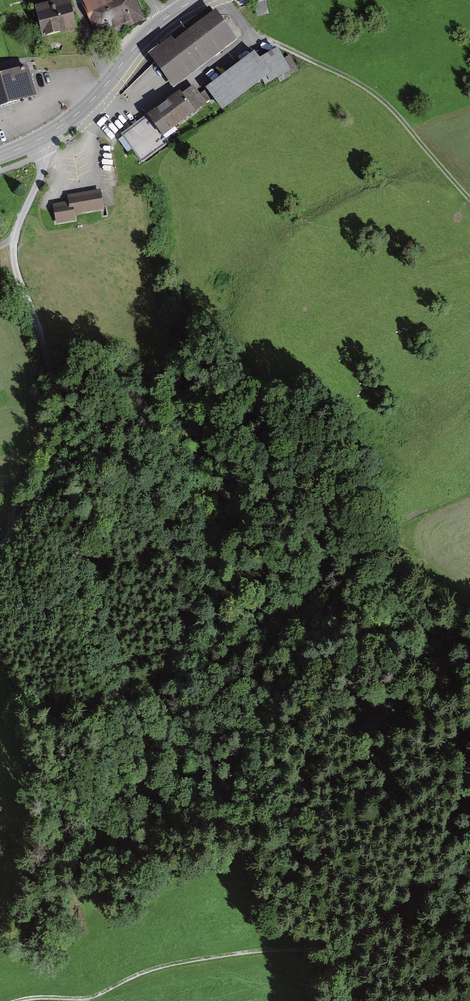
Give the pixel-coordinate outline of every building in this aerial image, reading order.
[(11,7),(8,0),(0,0),(0,11),(11,7)] [(70,0),(63,0),(33,8),(42,41),(78,31),(70,0)] [(145,19),(137,0),(86,0),(83,2),(94,26),(96,25),(103,39),(145,19)] [(212,10),(150,57),(174,89),(236,42),(212,10)] [(260,59),(254,51),(206,88),(223,110),(267,77),(270,82),(291,71),(278,49),(260,59)] [(0,75),(0,108),(37,96),(27,66),(0,75)] [(206,103),(191,83),(122,135),(142,162),(165,145),(160,137),(206,103)] [(75,215),(104,210),(100,191),(68,196),(69,203),(53,206),(57,224),(76,221),(75,215)]
